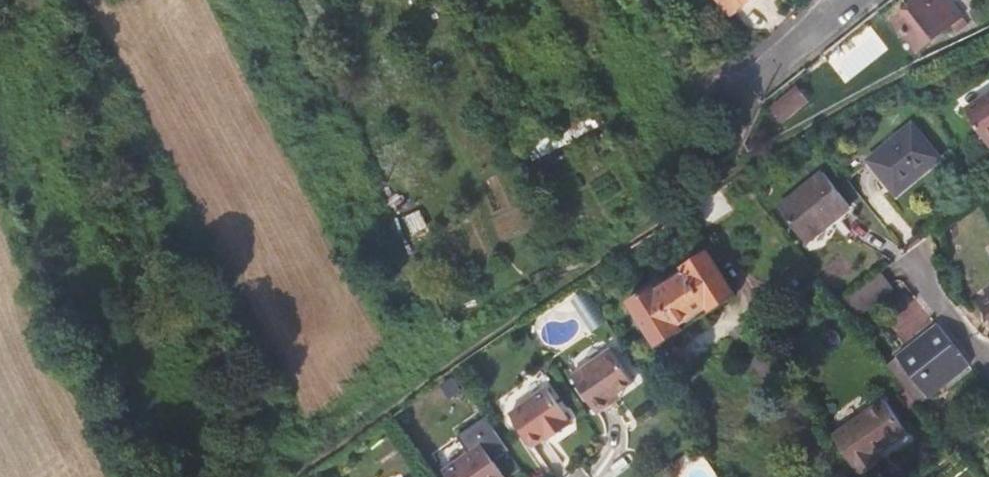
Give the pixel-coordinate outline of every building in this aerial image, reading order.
[(733,18),(752,0),(716,0),(733,18)] [(967,24),(948,0),(926,0),(896,23),(919,52),(950,27),(955,33),(967,24)] [(799,85),(774,107),(786,121),(811,99),(799,85)] [(970,108),(988,138),(988,95),(970,108)] [(569,126),(537,138),(542,152),(574,140),(569,126)] [(925,132),(878,163),(902,199),(949,167),(925,132)] [(504,238),(536,226),(513,166),(481,179),(504,238)] [(832,175),(785,208),(810,242),(857,209),(832,175)] [(713,249),(710,250),(739,293),(741,292),(713,249)] [(717,308),(738,295),(739,293),(710,250),(708,251),(687,264),(691,270),(658,290),(655,285),(631,300),(659,343),(683,329),(680,323),(712,302),(717,308)] [(599,282),(592,272),(582,278),(589,288),(599,282)] [(884,274),(842,305),(855,322),(897,291),(884,274)] [(941,329),(900,359),(931,401),(972,370),(941,329)] [(573,375),(598,412),(613,402),(611,397),(635,380),(612,348),(573,375)] [(920,409),(931,401),(900,359),(889,367),(920,409)] [(573,424),(548,387),(511,413),(534,446),(552,434),(555,436),(573,424)] [(888,402),(837,437),(864,476),(885,463),(880,455),(910,434),(888,402)] [(481,444),(442,470),(446,476),(503,476),(481,444)]
